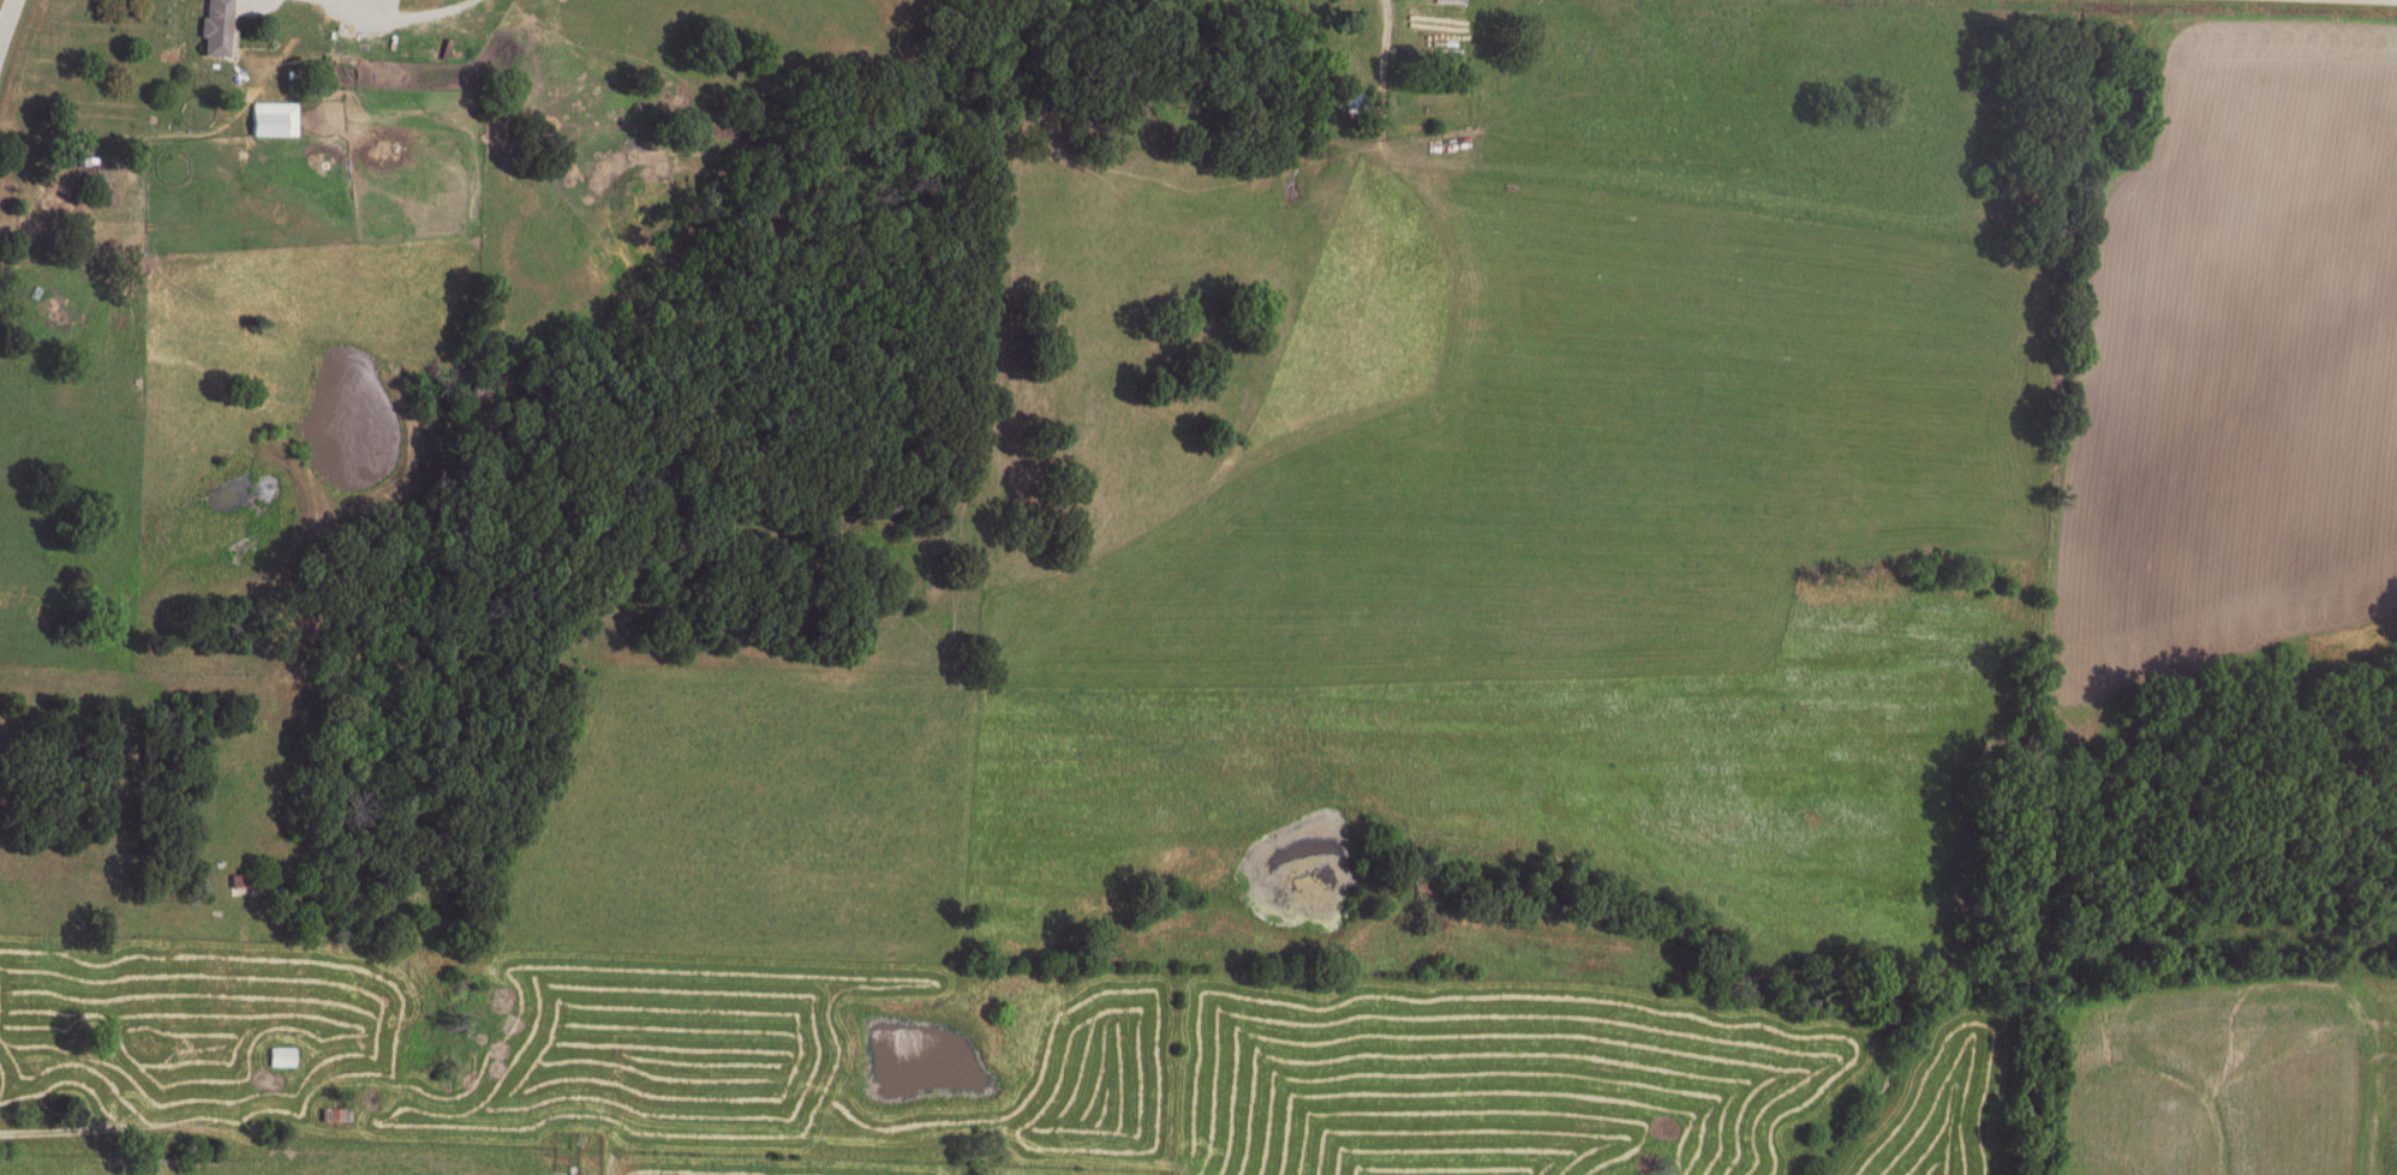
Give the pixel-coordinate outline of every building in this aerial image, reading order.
[(205,15),(201,15),(200,52),(228,53),(230,0),(206,0),(205,15)] [(295,100),(251,100),(251,133),(294,133),(295,100)]
